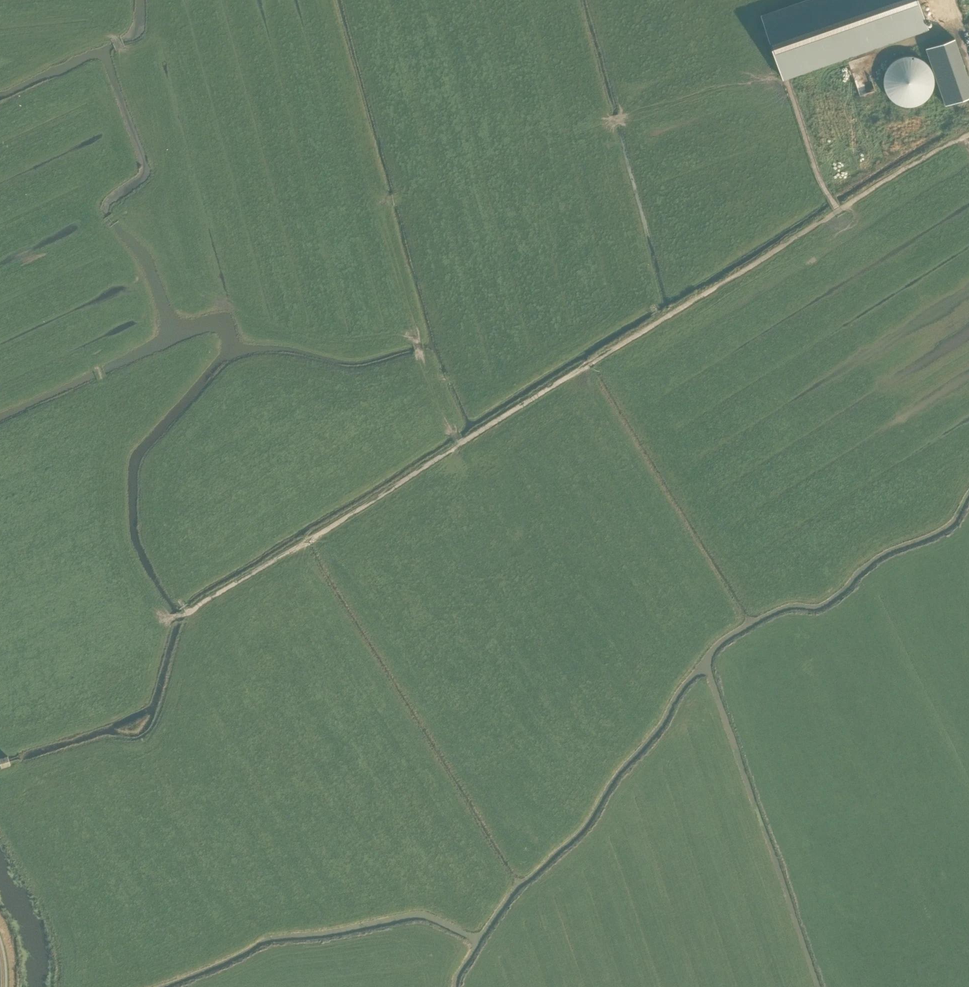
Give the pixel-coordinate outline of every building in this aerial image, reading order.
[(762,16),(782,77),(927,28),(918,0),(808,0),(762,16)] [(968,92),(968,68),(956,33),(926,44),(947,100),(968,92)] [(926,61),(923,59),(919,57),(916,56),(912,55),(909,55),(905,55),(901,56),(898,58),(895,60),(892,62),(889,65),(887,68),(885,71),(884,74),(884,78),(883,82),(884,85),(885,89),(886,92),(888,95),(891,98),(894,101),(897,103),(900,104),(904,105),(907,106),(911,106),(915,105),(918,104),(922,102),(925,100),(927,98),(930,95),(932,92),(933,88),(934,85),(934,81),(934,77),(933,74),(932,70),(930,67),(928,64),(926,61)] [(12,762),(9,752),(0,755),(0,757),(2,765),(12,762)]
